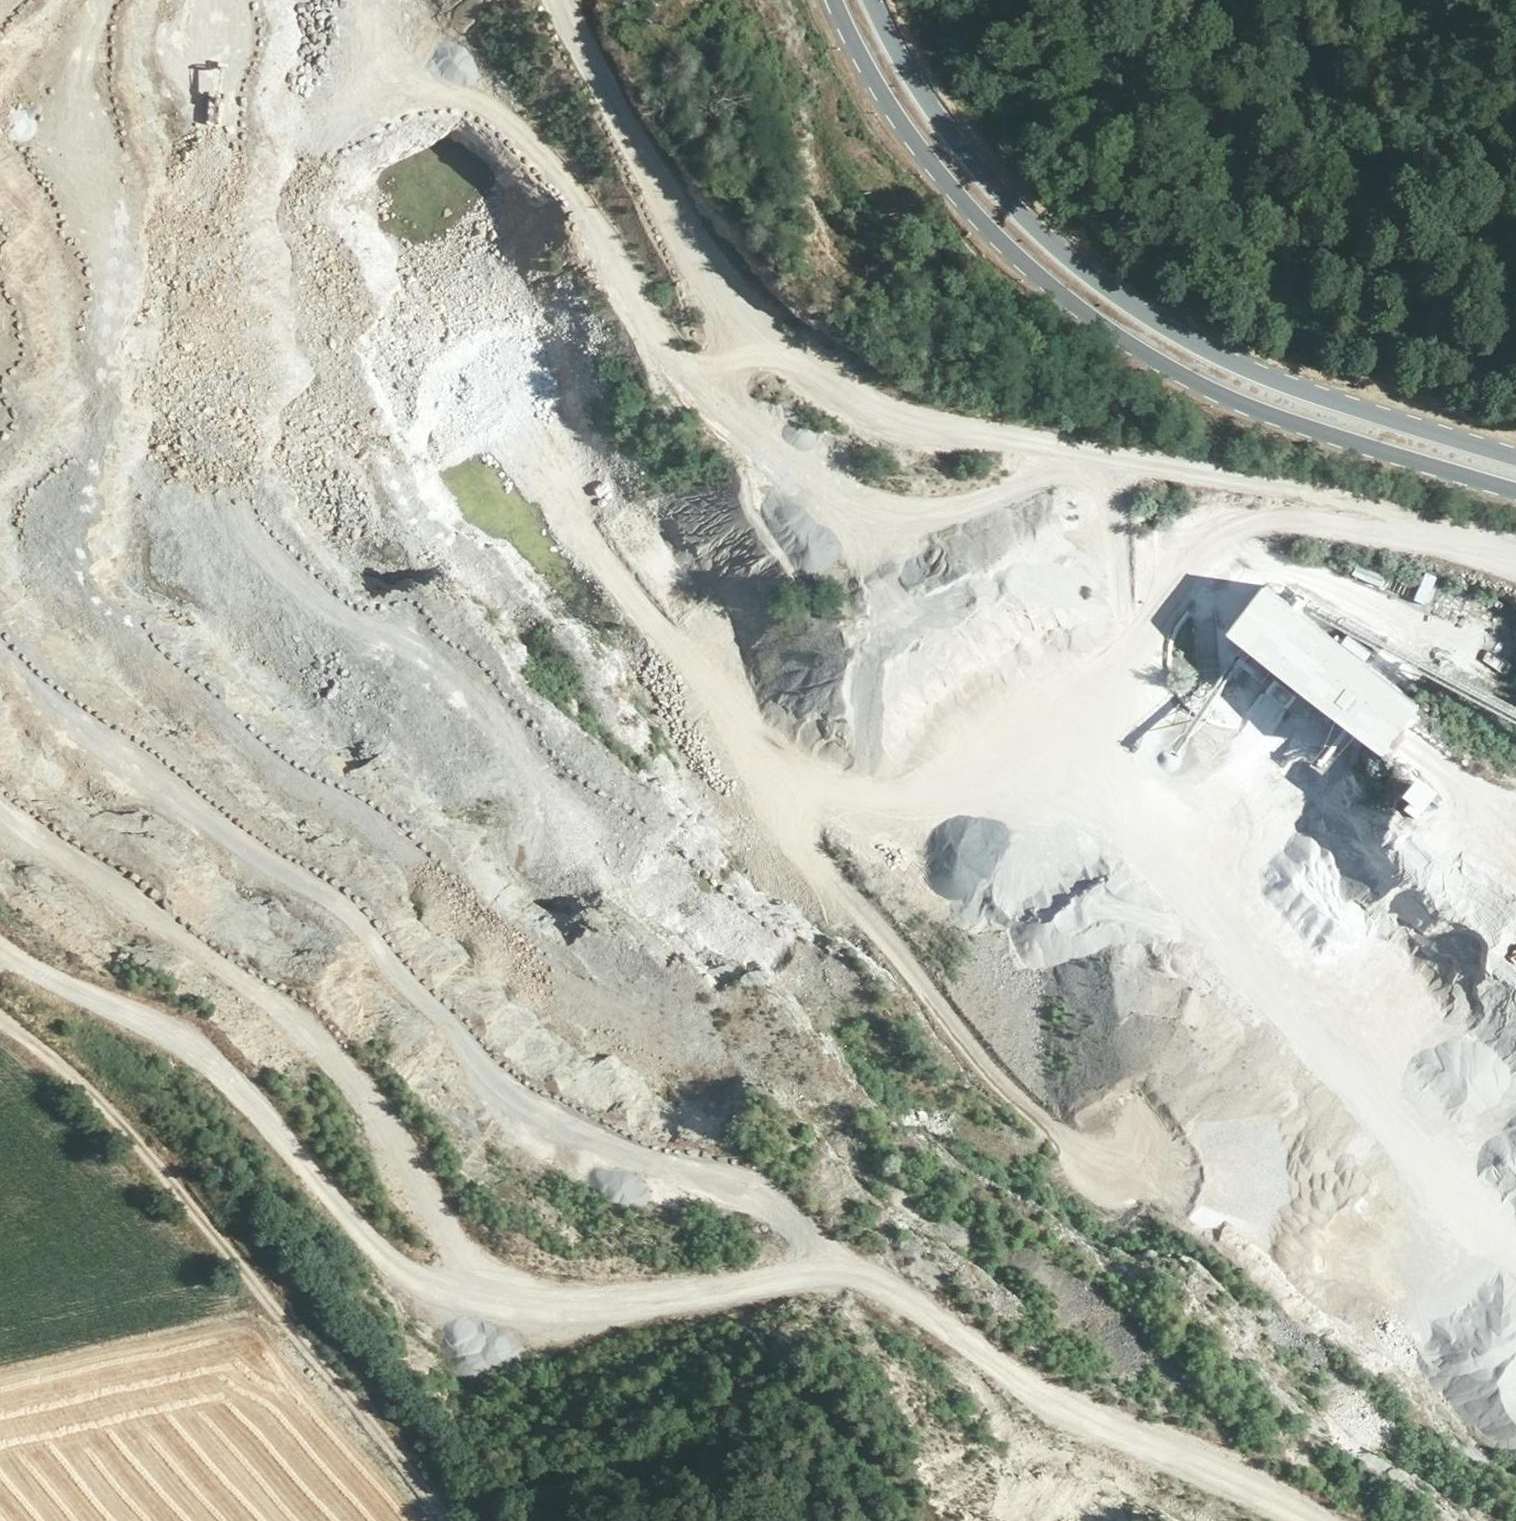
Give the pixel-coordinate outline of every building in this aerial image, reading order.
[(1425,572),(1412,599),(1424,605),(1438,578),(1425,572)] [(1256,590),(1220,642),(1381,755),(1416,705),(1256,590)] [(1412,756),(1397,777),(1419,792),(1434,770),(1412,756)] [(434,997),(535,1072),(546,1057),(557,1066),(583,1032),(471,948),(453,972),(452,972),(434,997)]
